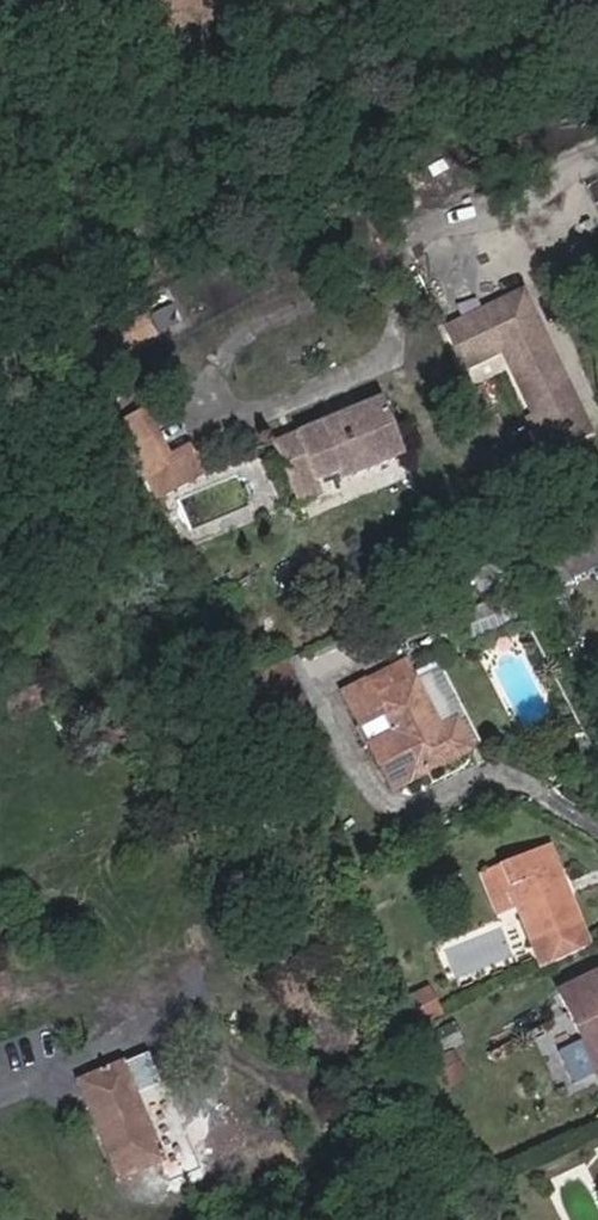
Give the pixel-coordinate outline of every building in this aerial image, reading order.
[(528,293),(451,329),(464,357),(502,339),(507,350),(555,451),(594,433),(528,293)] [(98,366),(146,343),(138,326),(134,317),(86,339),(98,366)] [(138,326),(146,343),(165,335),(156,317),(138,326)] [(502,339),(464,357),(469,368),(507,350),(502,339)] [(316,460),(326,484),(348,476),(350,481),(408,458),(384,396),(282,437),(294,468),(316,460)] [(134,421),(146,447),(167,436),(155,411),(134,421)] [(157,470),(178,459),(167,436),(146,447),(157,470)] [(178,459),(157,470),(166,489),(184,481),(180,473),(208,460),(202,448),(178,459)] [(208,460),(180,473),(184,481),(211,468),(208,460)] [(331,496),(326,484),(316,460),(294,468),(309,504),(331,496)] [(545,546),(563,585),(597,568),(597,520),(545,546)] [(402,666),(345,696),(363,728),(381,718),(389,733),(370,742),(395,789),(470,749),(453,720),(441,726),(415,676),(409,680),(402,666)] [(435,667),(415,676),(441,726),(453,720),(454,720),(470,749),(478,744),(435,667)] [(381,718),(363,728),(370,742),(389,733),(381,718)] [(546,971),(591,949),(555,851),(508,869),(525,913),(546,971)] [(503,922),(525,913),(508,869),(487,877),(503,922)] [(435,973),(408,985),(419,1009),(445,997),(435,973)] [(565,999),(597,1066),(597,983),(565,999)] [(440,1052),(465,1039),(455,1020),(430,1034),(440,1052)] [(456,1049),(436,1056),(446,1085),(466,1078),(456,1049)] [(170,1181),(203,1165),(163,1078),(159,1079),(147,1054),(128,1062),(125,1057),(79,1078),(125,1176),(159,1160),(170,1181)]
